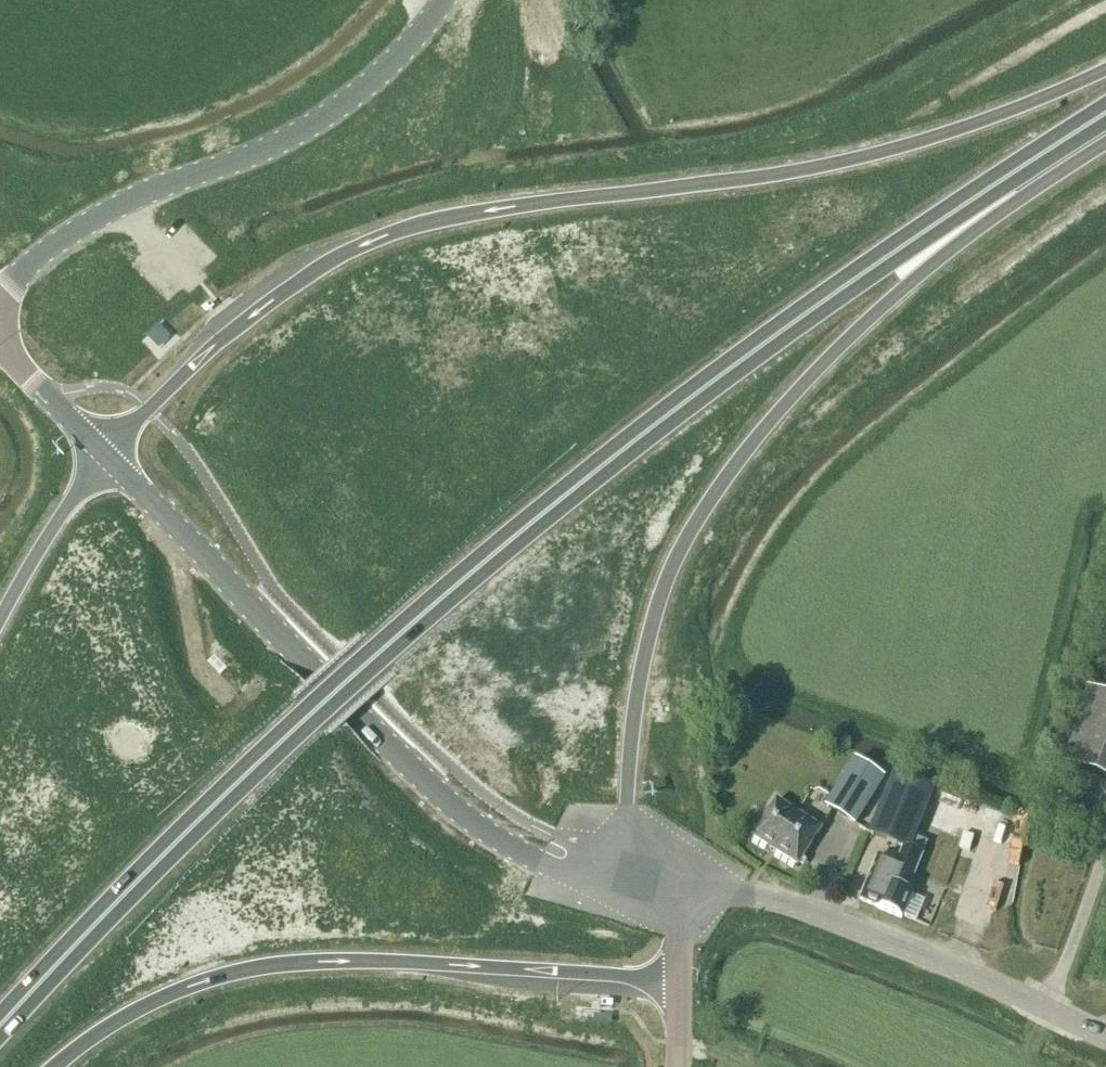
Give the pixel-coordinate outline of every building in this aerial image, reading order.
[(1087,689),(1061,765),(1105,780),(1105,696),(1087,689)] [(855,825),(885,779),(854,760),(825,806),(855,825)] [(909,892),(928,843),(916,838),(935,791),(894,774),(869,835),(897,846),(898,845),(905,848),(898,865),(879,857),(861,901),(880,908),(880,909),(903,918),(913,893),(909,892)] [(796,867),(821,829),(775,800),(751,838),(796,867)] [(975,836),(964,834),(960,848),(971,851),(975,836)] [(996,901),(1001,877),(990,875),(985,899),(996,901)]
